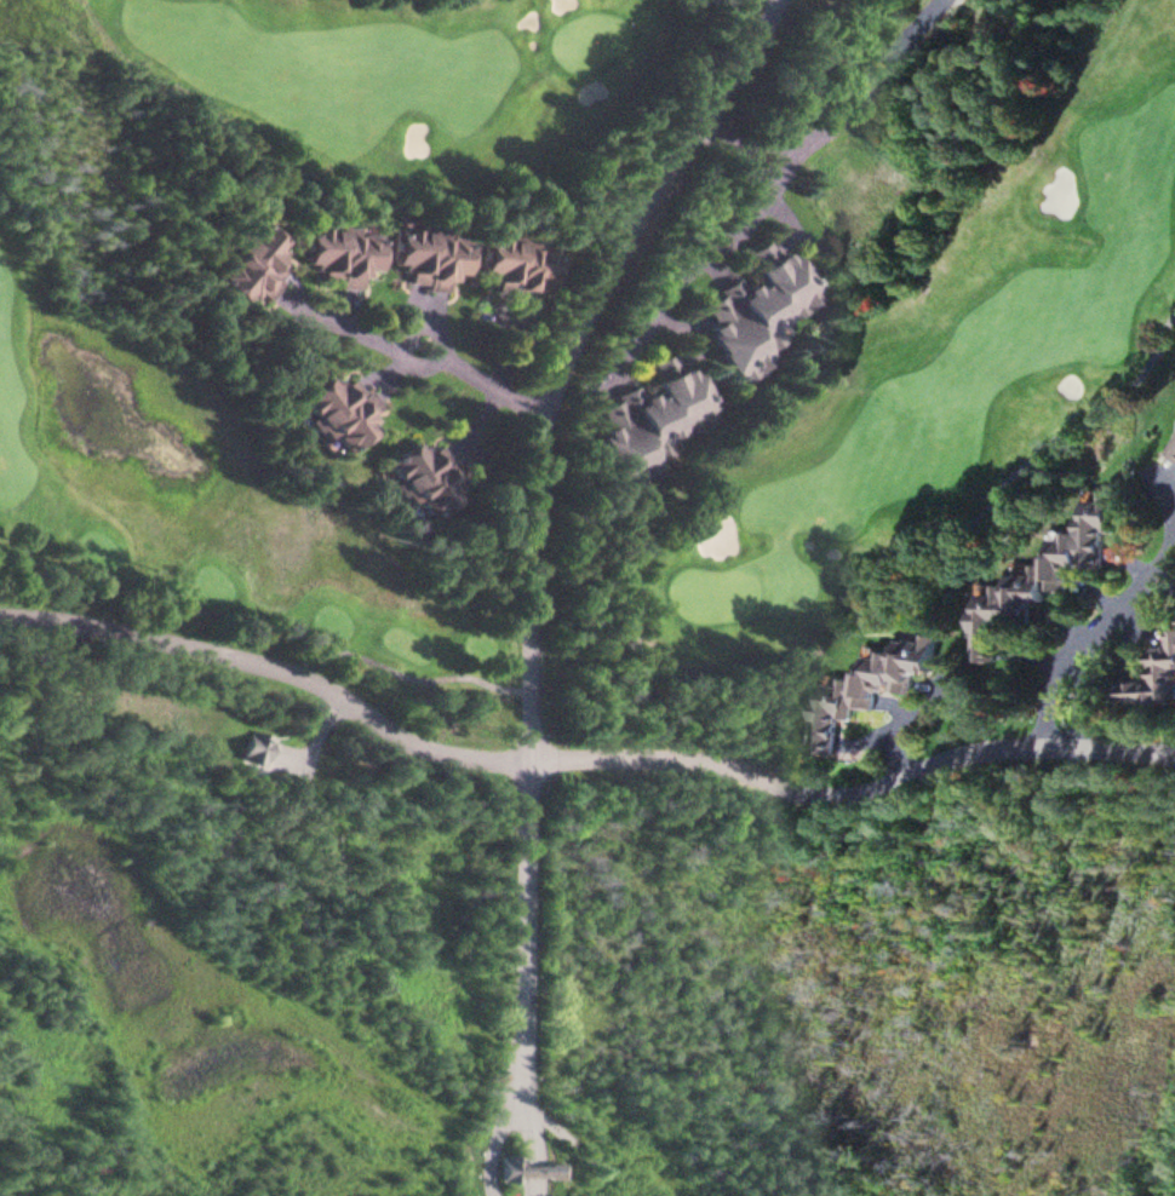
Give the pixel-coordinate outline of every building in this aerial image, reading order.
[(210,276),(249,305),(257,293),(267,301),(280,284),(276,281),(288,265),(278,258),(289,243),(253,217),(210,276)] [(378,228),(306,228),(306,269),(336,269),(336,288),(360,288),(360,274),(378,274),(378,228)] [(468,233),(396,229),(394,269),(407,270),(406,289),(447,291),(448,277),(465,278),(468,233)] [(551,291),(557,248),(485,237),(480,275),(492,277),(490,293),(533,299),(534,289),(551,291)] [(737,383),(774,363),(766,349),(782,341),(773,325),(820,299),(791,247),(776,255),(768,241),(746,253),(760,279),(744,288),(738,277),(717,288),(721,295),(703,305),(715,326),(708,329),(737,383)] [(625,489),(661,475),(655,462),(673,455),(667,439),(717,420),(696,365),(681,370),(675,354),(651,363),(662,391),(643,398),(638,386),(615,395),(618,402),(595,411),(625,489)] [(382,428),(371,414),(380,408),(356,377),(342,388),(332,375),(297,401),(327,441),(334,436),(348,454),(382,428)] [(465,498),(456,481),(464,476),(446,444),(430,452),(424,440),(384,462),(415,517),(425,512),(428,518),(465,498)] [(973,587),(972,662),(996,662),(997,625),(1028,626),(1029,602),(1047,602),(1048,593),(1068,593),(1069,567),(1105,568),(1106,531),(1119,532),(1120,493),(1085,492),(1084,533),(1068,533),(1068,540),(1055,540),(1055,557),(1045,556),(1045,566),(1032,566),(1032,573),(1010,572),(1010,587),(973,587)] [(736,554),(735,514),(709,515),(711,555),(736,554)] [(1173,630),(1174,647),(1149,649),(1152,681),(1116,683),(1117,707),(1174,703),(1174,630),(1173,630)] [(824,676),(815,750),(838,753),(842,719),(855,721),(856,708),(879,710),(881,690),(915,693),(917,671),(936,674),(940,639),(903,634),(901,654),(870,650),(866,681),(824,676)] [(266,766),(275,737),(250,730),(241,759),(266,766)] [(521,1165),(521,1157),(502,1157),(502,1180),(564,1180),(564,1165),(521,1165)]
